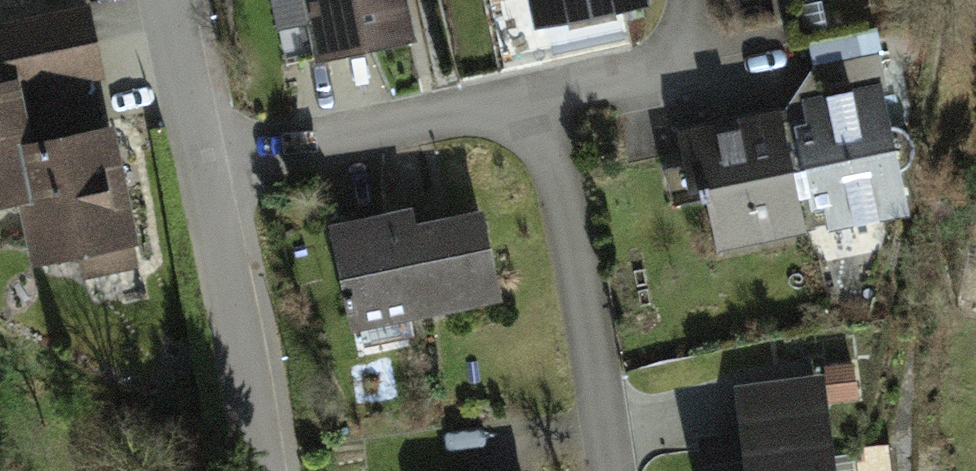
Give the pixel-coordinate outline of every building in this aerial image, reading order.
[(325,71),(422,52),(412,0),(312,0),(325,71)] [(541,16),(623,0),(537,0),(541,16)] [(91,20),(23,34),(39,112),(107,98),(91,20)] [(25,218),(37,276),(145,260),(128,141),(37,158),(17,93),(0,96),(0,222),(25,218)] [(821,122),(804,125),(821,219),(834,217),(839,242),(919,228),(895,94),(818,108),(821,122)] [(786,123),(684,142),(695,199),(713,196),(725,260),(808,245),(786,123)] [(420,224),(336,242),(349,301),(365,298),(374,337),(504,309),(486,229),(424,242),(420,224)] [(708,457),(709,470),(846,470),(837,387),(745,397),(751,452),(708,457)]
